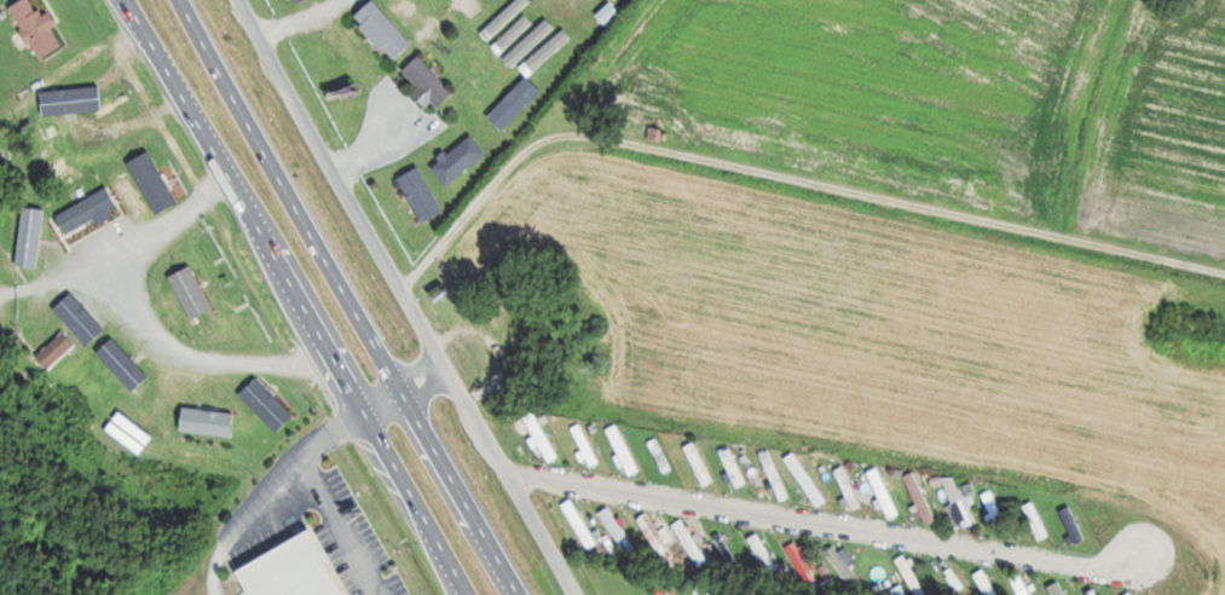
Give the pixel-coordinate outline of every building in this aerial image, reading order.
[(65,46),(55,28),(60,25),(52,10),(41,15),(33,0),(25,0),(13,7),(42,59),(65,46)] [(523,58),(534,56),(526,0),(525,0),(514,2),(523,58)] [(417,94),(430,107),(436,100),(443,107),(458,92),(421,56),(406,71),(423,87),(417,94)] [(512,61),(490,61),(490,118),(512,118),(512,61)] [(54,136),(50,131),(44,136),(48,141),(54,136)] [(448,188),(486,154),(472,138),(434,172),(448,188)] [(139,162),(161,203),(180,193),(158,152),(139,162)] [(112,177),(133,215),(151,205),(130,167),(112,177)] [(443,211),(422,168),(401,178),(422,221),(443,211)] [(60,214),(71,236),(122,210),(110,188),(60,214)] [(23,269),(44,272),(51,226),(31,222),(23,269)] [(179,297),(199,298),(200,278),(191,277),(191,266),(183,265),(184,255),(172,254),(168,306),(179,307),(179,297)] [(98,330),(73,302),(58,316),(83,343),(98,330)] [(79,344),(66,330),(40,356),(53,369),(79,344)] [(155,386),(115,342),(99,358),(139,401),(155,386)] [(526,418),(553,461),(563,455),(535,412),(526,418)] [(575,427),(594,465),(603,461),(583,423),(575,427)] [(613,427),(629,475),(640,471),(623,423),(613,427)] [(654,442),(666,473),(675,470),(662,438),(654,442)] [(716,481),(699,441),(689,446),(705,486),(716,481)] [(722,451),(741,487),(751,482),(732,446),(722,451)] [(762,455),(784,500),(793,496),(771,450),(762,455)] [(787,459),(822,506),(831,499),(796,452),(787,459)] [(837,470),(856,509),(865,505),(846,466),(837,470)] [(903,514),(880,467),(871,472),(893,518),(903,514)] [(950,487),(966,527),(977,523),(961,483),(950,487)] [(565,504),(591,548),(601,543),(575,498),(565,504)] [(1050,536),(1039,500),(1028,504),(1040,539),(1050,536)] [(1063,509),(1078,544),(1088,539),(1073,505),(1063,509)] [(640,548),(611,506),(602,512),(630,554),(640,548)] [(640,519),(669,561),(677,555),(649,513),(640,519)] [(675,525),(704,567),(713,560),(684,519),(675,525)] [(256,594),(353,594),(319,528),(242,567),(256,594)] [(718,536),(734,567),(741,563),(725,532),(718,536)] [(819,580),(800,541),(790,546),(809,585),(819,580)] [(832,552),(850,591),(860,586),(842,548),(832,552)] [(903,560),(919,594),(947,594),(942,584),(926,591),(910,557),(903,560)] [(989,594),(1003,594),(985,569),(976,575),(989,594)] [(1055,594),(1067,594),(1059,578),(1049,582),(1055,594)]
